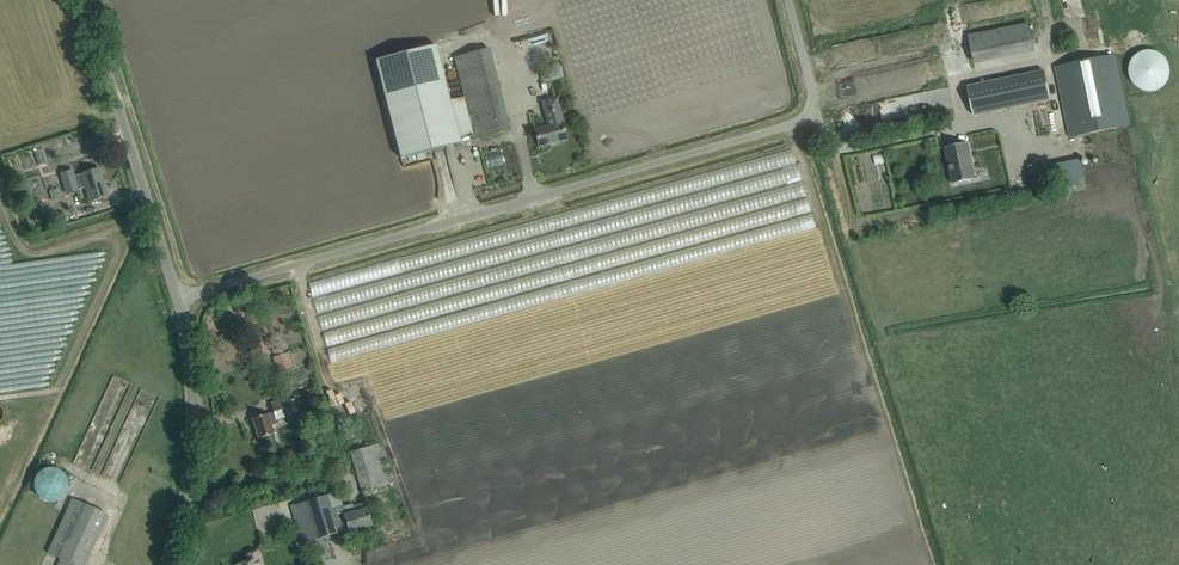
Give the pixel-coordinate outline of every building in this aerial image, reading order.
[(1028,24),(968,36),(972,58),(1033,46),(1028,24)] [(539,54),(557,49),(555,39),(536,44),(539,54)] [(400,158),(434,150),(460,143),(460,140),(474,136),(475,139),(510,131),(489,48),(486,49),(454,57),(464,97),(450,101),(436,45),(375,60),(400,158)] [(1137,55),(1136,92),(1173,93),(1174,56),(1137,55)] [(1069,140),(1128,128),(1115,57),(1055,69),(1069,140)] [(546,85),(569,81),(566,68),(544,72),(546,85)] [(973,115),(1050,99),(1045,71),(967,87),(973,115)] [(557,91),(554,84),(545,88),(547,94),(557,91)] [(557,97),(542,101),(545,114),(546,113),(549,125),(534,128),(539,147),(566,140),(562,122),(563,122),(557,97)] [(888,104),(876,105),(876,118),(889,117),(888,104)] [(847,118),(847,132),(861,132),(861,118),(847,118)] [(974,180),(966,143),(944,148),(952,184),(974,180)] [(490,154),(491,168),(506,167),(505,154),(490,154)] [(1084,189),(1083,182),(1089,181),(1086,162),(1057,166),(1060,185),(1076,182),(1077,190),(1084,189)] [(805,164),(310,263),(324,332),(431,311),(426,290),(404,294),(403,285),(564,252),(566,261),(586,257),(589,272),(700,249),(703,262),(711,261),(710,256),(748,248),(748,249),(757,247),(757,246),(768,244),(771,255),(821,245),(805,164)] [(107,197),(104,185),(102,186),(98,170),(99,169),(82,174),(83,179),(75,181),(72,170),(60,173),(66,193),(86,188),(90,202),(107,197)] [(292,368),(288,354),(279,356),(283,371),(292,368)] [(292,415),(288,399),(271,404),(274,412),(253,419),(259,438),(273,434),(271,425),(278,423),(277,420),(292,415)] [(133,461),(144,442),(132,436),(121,455),(133,461)] [(377,444),(350,452),(362,492),(389,484),(377,444)] [(294,447),(281,453),(285,465),(299,460),(294,447)] [(38,502),(62,506),(64,496),(71,497),(75,476),(44,470),(38,502)] [(372,525),(365,502),(353,505),(352,504),(341,507),(337,492),(294,505),(305,542),(348,529),(349,532),(372,525)] [(107,514),(72,499),(48,553),(60,559),(58,564),(84,564),(107,514)] [(278,531),(266,533),(268,549),(280,547),(278,531)] [(258,551),(246,555),(248,562),(236,564),(262,564),(258,551)]
